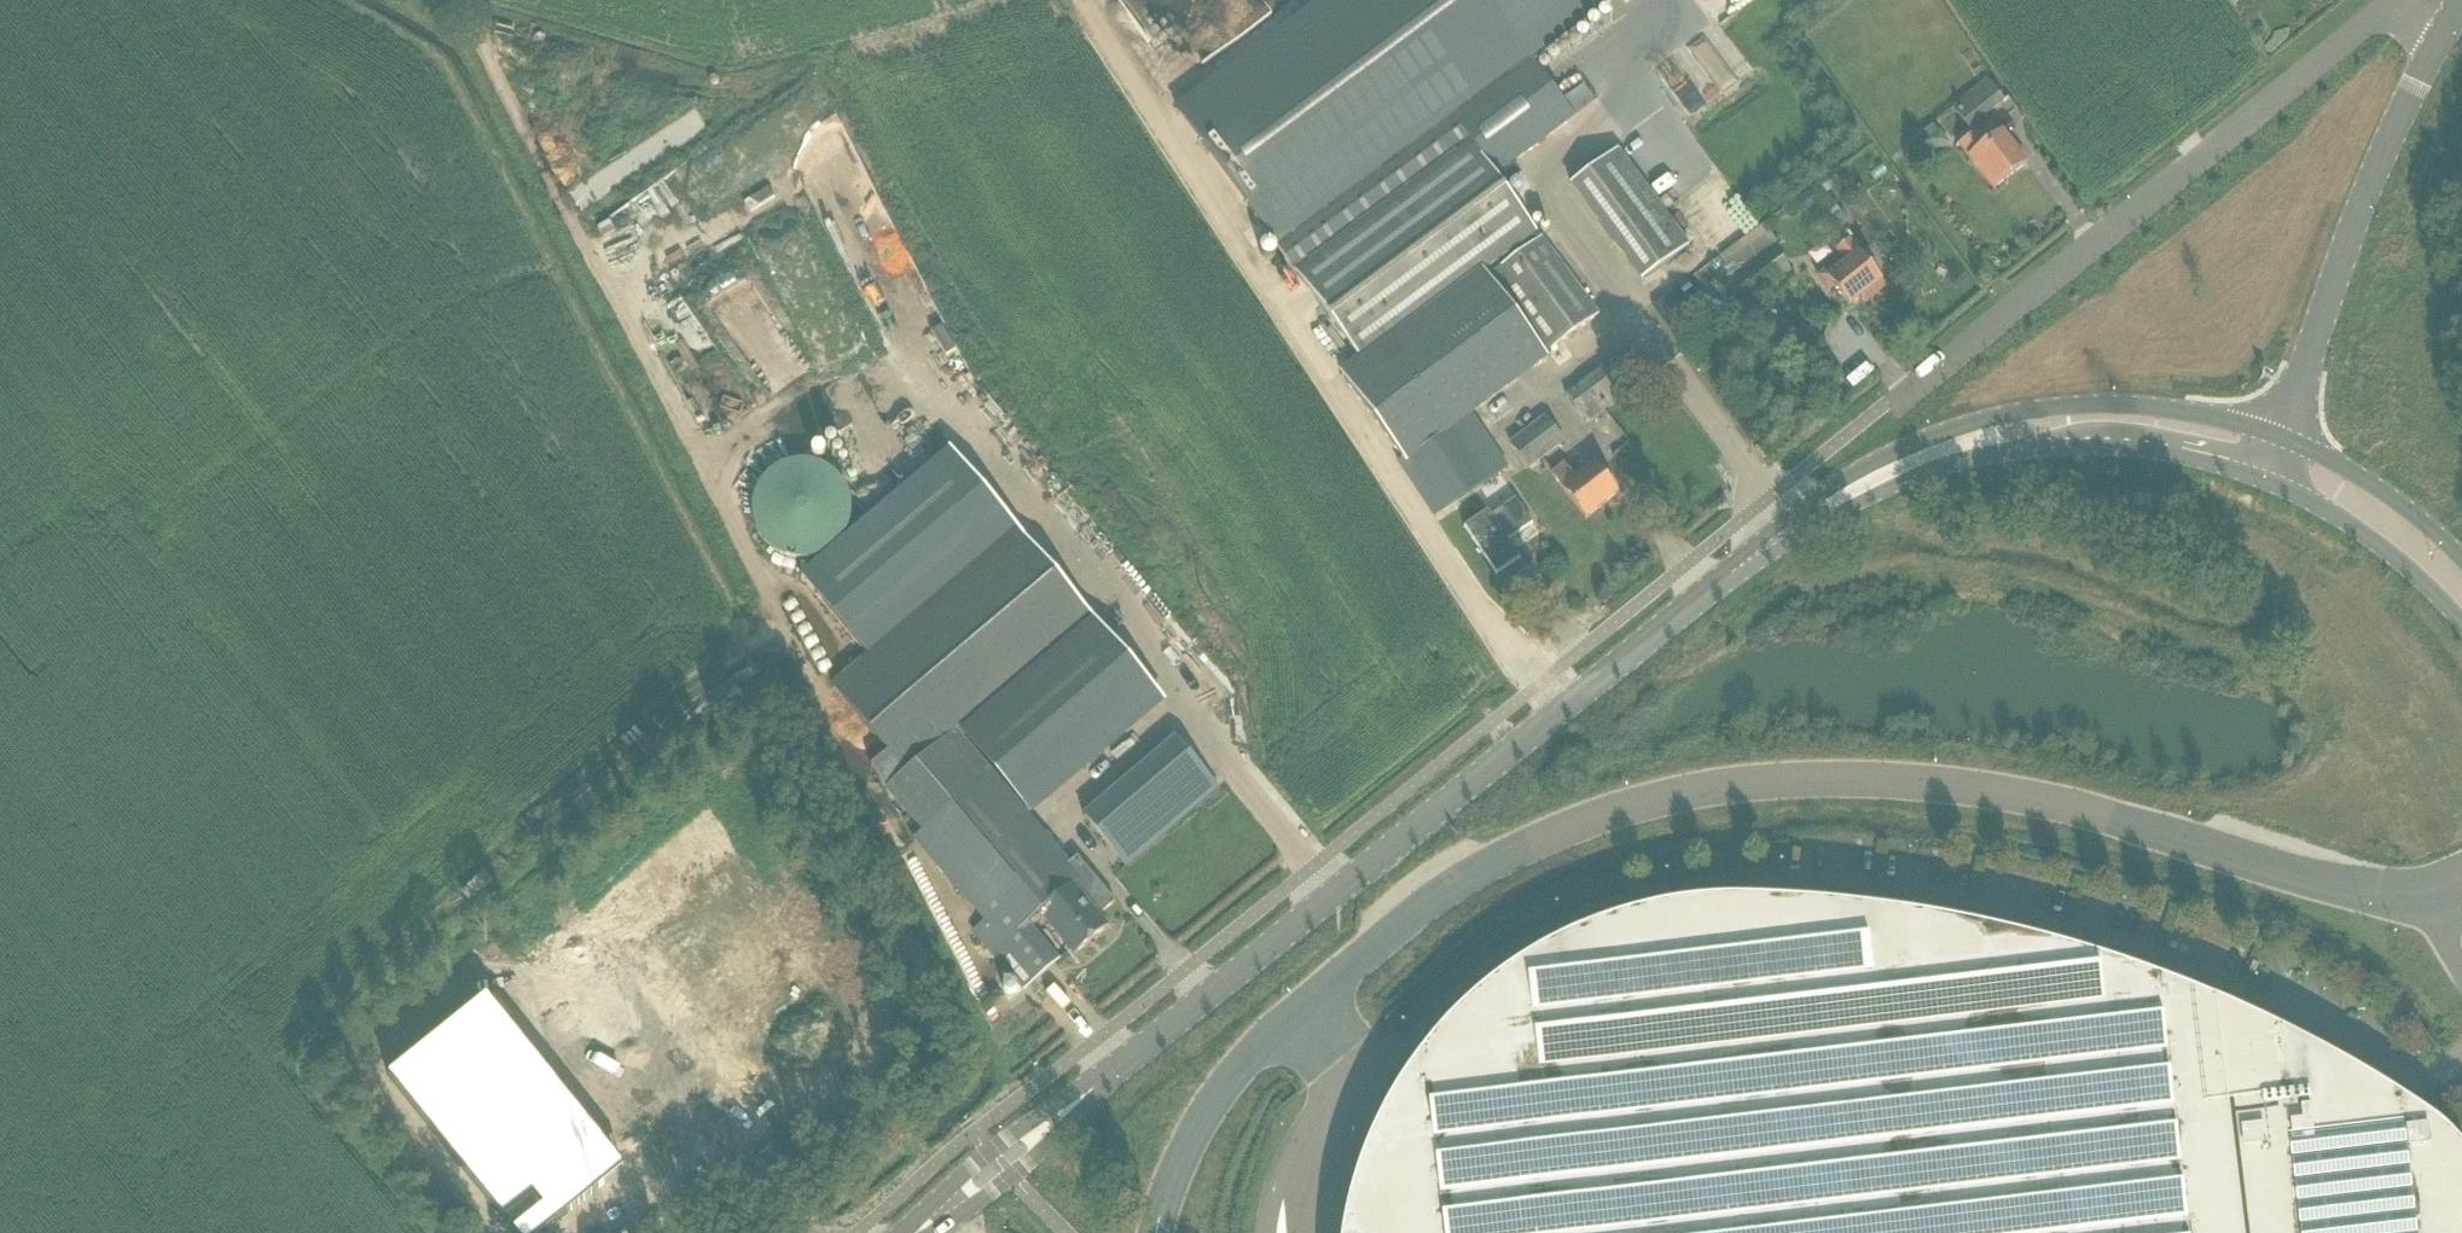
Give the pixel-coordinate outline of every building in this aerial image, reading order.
[(1532,60),(1612,0),(1332,0),(1178,115),(1296,270),(1468,142),(1493,176),(1574,116),(1532,60)] [(1952,105),(1969,128),(2003,101),(1986,79),(1952,105)] [(1939,130),(1927,139),(1937,151),(1948,143),(1939,130)] [(1958,144),(1978,170),(1993,190),(2027,164),(2001,131),(1983,145),(1974,132),(1958,144)] [(1550,362),(1540,349),(1545,345),(1552,356),(1601,320),(1541,238),(1540,239),(1493,176),(1468,142),(1296,270),(1365,364),(1345,379),(1407,461),(1410,466),(1463,426),(1550,362)] [(1640,283),(1690,246),(1618,150),(1568,186),(1640,283)] [(1846,264),(1835,272),(1831,266),(1817,278),(1829,292),(1834,288),(1849,307),(1861,298),(1865,303),(1886,287),(1848,240),(1835,250),(1846,264)] [(1733,281),(1749,302),(1790,272),(1774,251),(1733,281)] [(1566,396),(1586,423),(1649,377),(1628,349),(1566,396)] [(1508,445),(1527,470),(1564,442),(1544,417),(1508,445)] [(1402,465),(1436,518),(1497,478),(1463,426),(1410,466),(1407,461),(1402,465)] [(1028,923),(1039,914),(1074,955),(1108,927),(1098,916),(1115,902),(1084,865),(1075,873),(1028,818),(1165,703),(943,442),(877,498),(893,517),(810,587),(846,629),(853,671),(833,688),(888,753),(876,764),(929,827),(921,834),(992,916),(973,932),(1023,990),(1059,960),(1028,923)] [(752,516),(755,528),(761,539),(770,549),(782,557),(795,560),(807,561),(819,557),(831,551),(840,543),(847,531),(850,518),(851,505),(848,493),(841,481),(829,470),(815,464),(799,461),(782,465),(770,472),(762,479),(756,491),(752,502),(752,516)] [(1553,475),(1571,499),(1586,518),(1617,493),(1594,463),(1575,478),(1565,465),(1553,475)] [(1084,818),(1126,866),(1219,787),(1177,739),(1084,818)] [(2461,1147),(2456,1141),(2452,1136),(2446,1131),(2441,1126),(2435,1122),(2427,1116),(2416,1109),(2397,1096),(2371,1080),(2342,1063),(2325,1054),(2307,1044),(2292,1037),(2271,1027),(2255,1019),(2238,1011),(2224,1005),(2203,996),(2182,988),(2155,978),(2136,971),(2122,966),(2087,955),(2055,946),(2033,940),(2013,935),(1974,926),(1954,922),(1931,918),(1899,913),(1865,908),(1846,906),(1816,904),(1789,902),(1772,901),(1742,900),(1732,900),(1719,900),(1702,901),(1683,904),(1663,907),(1640,912),(1622,917),(1604,923),(1591,928),(1579,933),(1570,937),(1555,944),(1541,952),(1532,957),(1521,963),(1502,976),(1489,986),(1476,997),(1466,1006),(1459,1013),(1447,1025),(1434,1040),(1420,1057),(1409,1073),(1398,1090),(1388,1107),(1378,1125),(1370,1143),(1363,1161),(1358,1173),(1355,1183),(1350,1201),(1347,1214),(1344,1232),(2461,1232),(2461,1148),(2461,1147)] [(388,1077),(514,1232),(543,1232),(624,1168),(487,998),(388,1077)]
